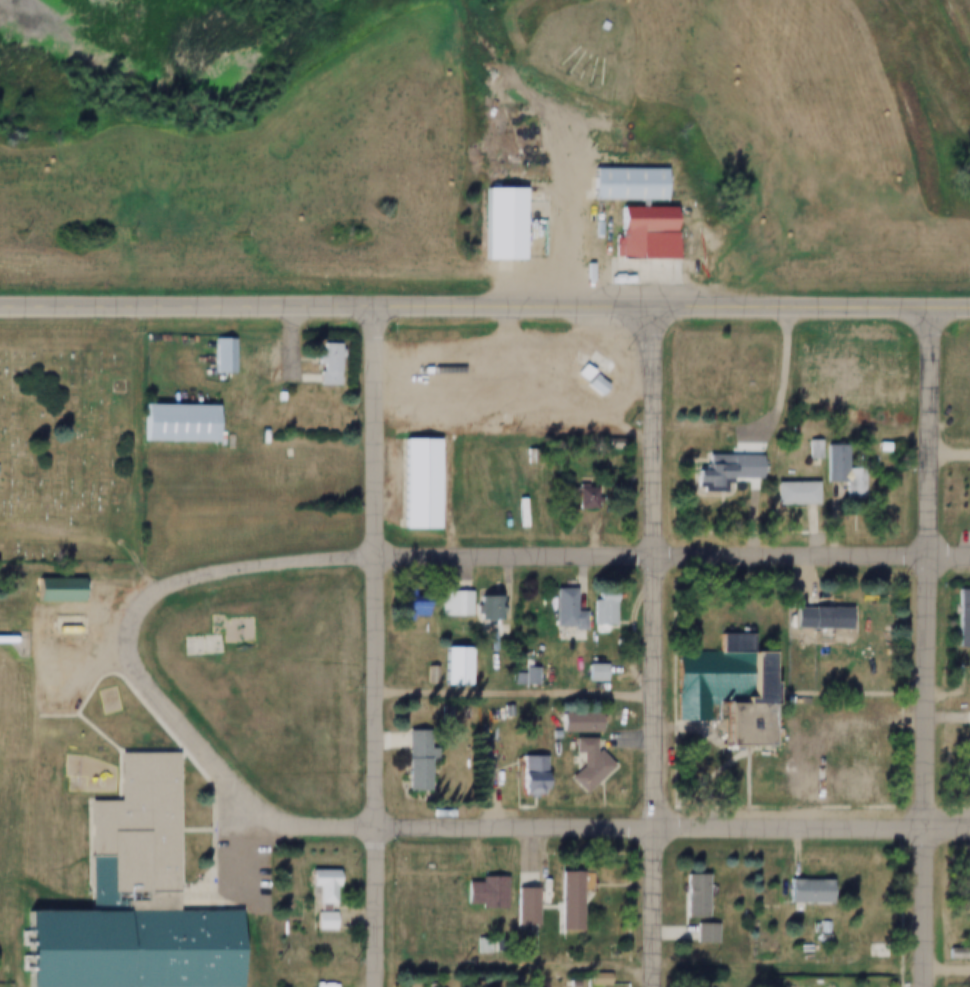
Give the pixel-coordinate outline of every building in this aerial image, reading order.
[(590,28),(593,23),(599,26),(596,31),(590,28)] [(652,171),(652,203),(580,203),(580,171),(652,171)] [(509,192),(509,263),(472,263),(472,192),(509,192)] [(608,208),(663,208),(663,263),(608,263),(608,208)] [(206,340),(225,340),(225,375),(206,375),(206,340)] [(313,382),(294,382),(294,365),(307,365),(307,354),(313,354),(313,345),(331,345),(331,387),(313,387),(313,382)] [(556,361),(555,357),(553,355),(549,355),(546,357),(545,361),(546,364),(549,366),(553,366),(555,364),(556,361)] [(568,360),(567,357),(564,355),(561,355),(558,357),(557,360),(558,364),(561,366),(564,366),(567,364),(568,360)] [(506,362),(505,358),(503,356),(499,356),(497,358),(496,362),(497,365),(499,367),(503,367),(505,365),(506,362)] [(519,361),(518,358),(515,356),(512,356),(509,358),(508,361),(509,364),(512,366),(515,366),(518,364),(519,361)] [(531,361),(530,358),(528,356),(524,356),(522,358),(521,361),(522,364),(524,366),(528,366),(530,364),(531,361)] [(544,361),(543,358),(540,356),(537,356),(534,358),(533,361),(534,364),(537,366),(540,366),(543,364),(544,361)] [(481,362),(480,359),(477,357),(474,357),(471,359),(470,362),(471,365),(474,367),(477,367),(480,365),(481,362)] [(494,362),(493,359),(490,357),(486,357),(484,359),(483,362),(484,365),(486,367),(490,367),(493,365),(494,362)] [(574,365),(599,386),(590,397),(576,386),(578,383),(567,374),(574,365)] [(210,407),(210,443),(138,443),(138,407),(210,407)] [(555,421),(554,417),(550,415),(547,415),(543,417),(542,421),(543,425),(547,427),(550,427),(554,425),(555,421)] [(569,421),(568,418),(565,415),(561,415),(558,418),(556,421),(558,425),(561,427),(565,427),(568,425),(569,421)] [(504,422),(503,419),(501,417),(498,417),(496,419),(495,422),(496,425),(498,426),(501,426),(503,425),(504,422)] [(471,423),(470,420),(467,418),(464,418),(461,420),(460,423),(461,427),(464,429),(467,429),(470,427),(471,423)] [(484,423),(483,420),(480,418),(477,418),(474,420),(473,423),(474,427),(477,429),(480,429),(483,427),(484,423)] [(515,423),(514,420),(512,418),(508,418),(506,420),(505,423),(506,426),(508,428),(512,428),(514,426),(515,423)] [(399,529),(399,439),(434,439),(434,529),(399,529)] [(820,463),(820,440),(808,440),(808,463),(820,463)] [(798,442),(812,442),(812,460),(798,460),(798,442)] [(698,455),(721,455),(721,484),(713,484),(713,493),(693,493),(693,487),(685,487),(685,472),(693,472),(693,466),(698,466),(698,455)] [(862,493),(862,468),(849,468),(849,493),(862,493)] [(836,470),(853,470),(853,500),(836,500),(836,470)] [(766,484),(807,484),(807,505),(766,505),(766,484)] [(28,578),(71,578),(71,603),(28,603),(28,578)] [(585,588),(607,588),(607,626),(585,626),(585,588)] [(567,589),(567,613),(578,613),(578,628),(547,628),(547,589),(567,589)] [(948,591),(960,591),(960,649),(948,649),(948,591)] [(463,592),(463,615),(435,615),(435,592),(463,592)] [(390,593),(420,593),(420,617),(407,617),(407,621),(390,621),(390,593)] [(492,596),(492,625),(469,625),(469,596),(492,596)] [(969,631),(969,600),(958,600),(957,631),(969,631)] [(784,609),(839,611),(839,631),(784,629),(784,609)] [(722,746),(722,703),(708,703),(708,717),(677,717),(677,651),(718,651),(718,633),(750,633),(750,651),(765,651),(765,746),(722,746)] [(435,649),(459,649),(459,687),(435,687),(435,649)] [(580,664),(600,664),(600,681),(580,681),(580,664)] [(519,668),(531,668),(531,685),(508,685),(508,674),(519,674),(519,668)] [(553,713),(592,713),(592,733),(553,733),(553,713)] [(421,732),(421,795),(398,795),(398,732),(421,732)] [(586,754),(589,750),(605,765),(578,794),(562,779),(573,767),(573,754),(566,754),(566,740),(586,740),(586,754)] [(230,912),(230,986),(10,986),(10,912),(79,912),(79,803),(109,803),(109,793),(109,768),(109,755),(168,755),(168,912),(230,912)] [(513,757),(536,757),(536,794),(513,794),(513,757)] [(471,763),(483,763),(483,781),(471,781),(471,763)] [(311,905),(309,905),(309,887),(303,887),(303,871),(330,871),(330,887),(326,887),(326,905),(321,905),(321,913),(327,913),(327,930),(309,930),(309,913),(311,913),(311,905)] [(516,924),(538,924),(538,871),(516,871),(516,924)] [(552,873),(572,873),(572,932),(552,932),(552,873)] [(700,875),(700,918),(677,918),(677,875),(700,875)] [(456,884),(471,884),(471,879),(495,879),(495,911),(471,911),(471,906),(456,906),(456,884)] [(780,880),(793,880),(793,881),(811,881),(811,880),(822,880),(822,904),(780,904),(780,880)] [(505,889),(526,889),(526,928),(505,928),(505,889)] [(814,922),(822,922),(822,933),(814,933),(814,922)] [(688,923),(710,923),(710,944),(688,944),(688,923)] [(468,940),(481,940),(481,954),(468,954),(468,940)] [(601,974),(601,985),(574,985),(574,974),(601,974)]
